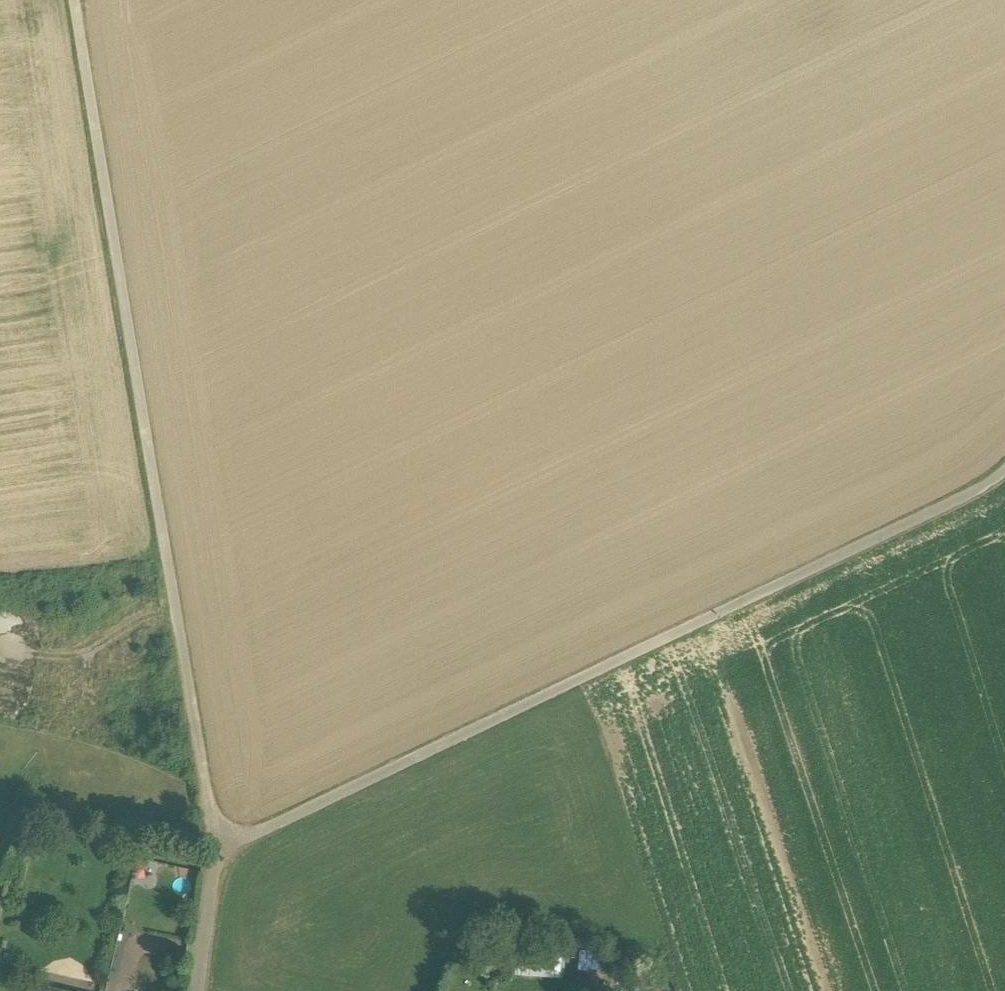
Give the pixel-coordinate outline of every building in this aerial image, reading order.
[(511,975),(564,979),(565,954),(513,951),(511,975)]
